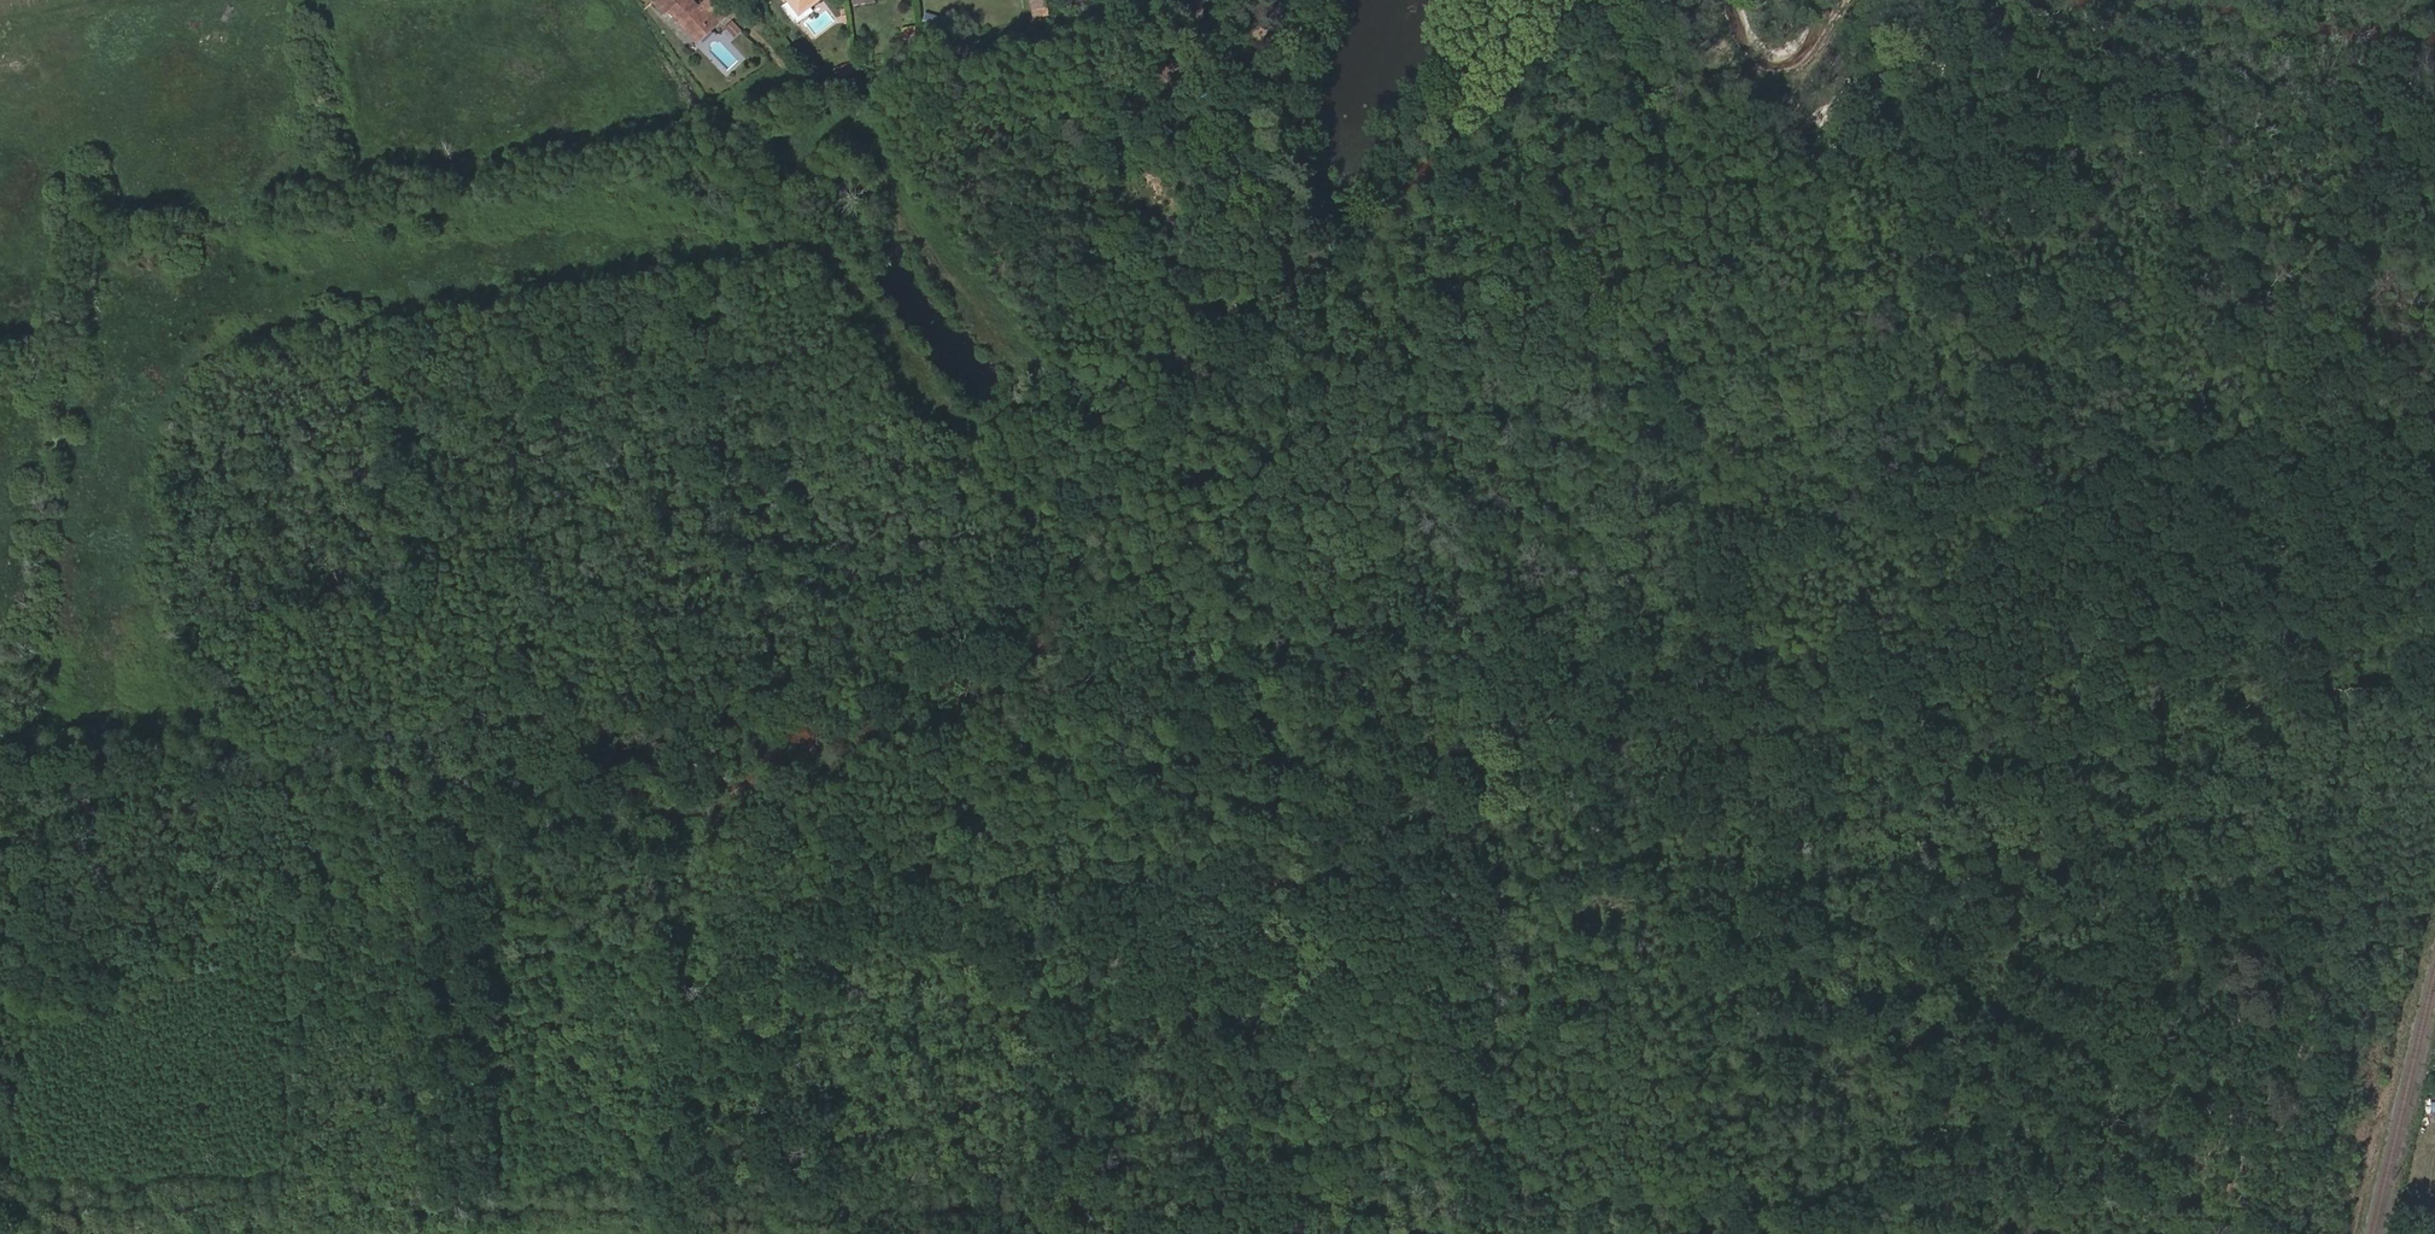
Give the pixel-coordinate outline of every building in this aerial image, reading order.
[(708,24),(713,29),(720,22),(707,9),(704,12),(699,7),(693,0),(655,0),(666,11),(670,8),(696,36),(708,24)] [(707,9),(720,22),(727,15),(713,0),(707,0),(699,7),(704,12),(707,9)] [(795,7),(800,13),(809,6),(817,0),(790,0),(795,7)] [(1034,9),(1049,6),(1047,0),(1032,0),(1034,9)] [(800,13),(795,7),(792,10),(798,19),(811,9),(809,6),(800,13)] [(1050,12),(1049,6),(1034,9),(1035,15),(1050,12)] [(736,37),(742,28),(731,20),(724,28),(736,37)] [(713,29),(708,24),(696,36),(700,41),(713,29)] [(866,228),(857,214),(846,221),(856,235),(866,228)]
